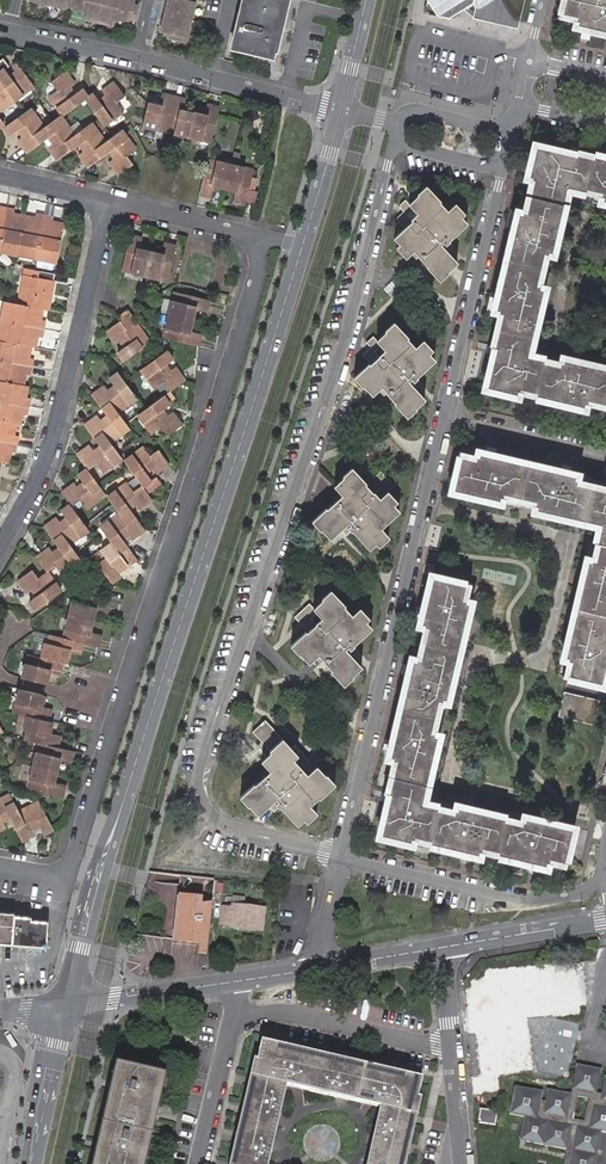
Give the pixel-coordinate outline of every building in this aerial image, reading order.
[(65,7),(65,5),(88,11),(86,18),(113,24),(114,17),(134,22),(138,5),(133,4),(134,0),(35,0),(65,7)] [(195,0),(169,0),(161,30),(170,32),(168,37),(186,41),(195,0)] [(286,0),(243,0),(232,47),(273,56),(286,0)] [(427,7),(431,15),(451,20),(468,10),(476,4),(480,5),(488,0),(429,0),(427,7)] [(480,5),(476,4),(468,10),(476,18),(476,20),(518,30),(526,0),(488,0),(480,5)] [(569,15),(576,17),(575,22),(574,26),(605,34),(605,0),(563,0),(560,13),(569,15)] [(0,60),(0,111),(32,89),(16,65),(13,67),(15,72),(10,77),(4,69),(8,66),(2,58),(0,60)] [(77,85),(68,71),(53,82),(59,90),(50,96),(64,116),(88,100),(105,125),(125,111),(119,103),(127,97),(117,82),(103,92),(107,97),(101,102),(96,94),(90,98),(84,89),(75,95),(71,89),(77,85)] [(144,127),(168,131),(174,98),(165,96),(162,107),(148,104),(144,127)] [(174,98),(168,131),(190,136),(195,114),(182,111),(184,100),(174,98)] [(18,140),(28,153),(51,137),(55,143),(49,147),(58,160),(81,145),(85,151),(79,155),(88,168),(111,153),(115,159),(109,163),(118,176),(133,166),(127,158),(136,151),(123,131),(105,144),(91,124),(74,135),(61,116),(44,128),(30,108),(5,126),(11,135),(19,129),(23,136),(18,140)] [(208,116),(195,114),(190,136),(212,141),(220,111),(210,108),(208,116)] [(593,155),(592,159),(576,156),(573,155),(538,146),(530,180),(535,182),(531,198),(527,214),(522,213),(517,212),(493,313),(497,314),(502,315),(498,331),(495,346),(485,390),(518,398),(518,394),(519,388),(522,389),(536,392),(535,398),(586,410),(587,405),(588,400),(605,405),(605,368),(561,356),(560,362),(559,366),(543,362),(544,358),(531,354),(529,354),(545,288),(540,287),(535,286),(539,270),(543,254),(548,255),(552,256),(568,190),(570,190),(583,194),(585,189),(601,193),(600,198),(598,204),(605,206),(605,158),(593,155)] [(254,173),(207,162),(199,196),(209,199),(212,187),(238,193),(235,205),(246,207),(254,173)] [(535,182),(530,180),(526,197),(531,198),(535,182)] [(427,256),(423,260),(431,268),(429,269),(443,284),(452,275),(451,274),(459,267),(451,259),(458,253),(452,247),(469,230),(462,222),(467,217),(457,208),(450,214),(441,205),(443,202),(428,188),(418,198),(419,199),(411,207),(408,203),(400,210),(406,217),(399,224),(407,233),(397,242),(403,249),(398,253),(408,264),(414,258),(422,251),(427,256)] [(585,189),(583,194),(600,198),(601,193),(585,189)] [(531,198),(526,197),(522,213),(527,214),(531,198)] [(6,209),(0,239),(0,251),(18,255),(25,218),(13,216),(14,212),(6,209)] [(25,218),(18,255),(37,259),(45,218),(37,216),(36,220),(25,218)] [(53,219),(45,218),(37,259),(55,262),(63,226),(52,224),(53,219)] [(163,257),(143,252),(136,250),(138,239),(129,237),(120,271),(138,275),(167,282),(176,248),(166,245),(163,257)] [(419,264),(423,260),(427,256),(422,251),(414,258),(419,264)] [(544,271),(548,255),(543,254),(539,270),(544,271)] [(26,268),(18,304),(42,309),(47,310),(55,274),(35,270),(26,268)] [(535,286),(540,287),(544,271),(539,270),(535,286)] [(209,301),(188,297),(175,294),(167,326),(164,340),(198,348),(200,339),(190,336),(191,330),(196,309),(207,311),(209,301)] [(18,304),(6,302),(2,320),(42,329),(44,321),(40,320),(42,309),(18,304)] [(125,311),(116,317),(118,321),(105,331),(116,344),(123,338),(123,339),(128,345),(117,353),(123,361),(149,343),(130,317),(125,311)] [(493,329),(498,331),(502,315),(497,314),(493,329)] [(2,320),(0,329),(0,339),(31,346),(35,347),(37,336),(41,336),(42,329),(2,320)] [(490,345),(495,346),(498,331),(493,329),(490,345)] [(390,399),(387,403),(395,411),(393,413),(407,427),(416,419),(415,418),(425,408),(418,400),(425,393),(418,386),(435,369),(425,360),(429,356),(419,347),(411,355),(402,346),(404,345),(389,330),(380,340),(381,341),(372,350),(367,345),(353,360),(366,374),(350,389),(360,398),(362,396),(371,405),(376,400),(384,393),(390,399)] [(0,339),(0,360),(31,366),(33,358),(28,357),(31,346),(0,339)] [(173,362),(166,353),(141,372),(156,391),(164,385),(170,394),(185,383),(175,370),(170,373),(166,367),(173,362)] [(560,362),(544,358),(543,362),(559,366),(560,362)] [(31,366),(0,360),(0,379),(23,384),(25,373),(30,374),(31,366)] [(108,381),(110,384),(114,390),(108,394),(107,393),(104,388),(91,397),(101,413),(106,419),(100,424),(98,423),(96,419),(84,428),(99,449),(94,453),(91,451),(90,448),(76,458),(85,471),(89,469),(94,466),(100,474),(120,459),(110,444),(112,443),(129,431),(117,414),(135,400),(117,375),(112,378),(108,381)] [(27,385),(23,384),(0,379),(0,399),(27,404),(29,396),(25,396),(27,385)] [(518,394),(521,394),(535,398),(536,392),(522,389),(519,388),(518,394)] [(387,403),(390,399),(384,393),(376,400),(383,407),(387,403)] [(0,399),(0,420),(15,423),(20,423),(22,412),(26,412),(27,404),(0,399)] [(161,431),(167,439),(181,429),(171,415),(166,419),(161,413),(169,408),(163,399),(138,417),(152,437),(161,431)] [(588,400),(587,405),(603,409),(604,404),(588,400)] [(16,443),(18,434),(13,433),(15,423),(0,420),(0,440),(16,443)] [(7,461),(10,450),(14,450),(16,443),(0,440),(0,460),(7,461)] [(123,463),(140,488),(141,489),(151,482),(145,474),(151,470),(155,475),(168,466),(157,451),(148,457),(142,449),(123,463)] [(476,457),(475,461),(458,458),(455,474),(450,492),(500,504),(502,499),(503,494),(519,497),(535,501),(534,506),(533,512),(598,528),(595,542),(599,544),(595,559),(591,558),(586,557),(562,659),(567,660),(572,661),(568,677),(603,686),(605,674),(605,633),(605,632),(605,628),(605,492),(592,489),(576,485),(577,480),(578,476),(506,458),(477,452),(476,457)] [(104,497),(88,474),(85,471),(78,477),(86,488),(80,492),(75,486),(61,495),(71,507),(61,514),(67,523),(61,527),(57,522),(43,531),(58,553),(52,557),(48,552),(35,561),(46,575),(54,569),(61,579),(74,570),(79,566),(75,561),(66,549),(78,541),(89,533),(81,522),(71,508),(79,503),(83,508),(85,511),(104,497)] [(310,531),(320,540),(322,539),(330,547),(339,538),(345,544),(351,538),(370,555),(379,547),(376,544),(384,535),(383,534),(398,518),(391,512),(396,508),(386,498),(392,492),(377,476),(363,490),(347,475),(338,485),(339,486),(331,495),(336,501),(343,508),(337,515),(333,510),(325,519),(323,517),(310,531)] [(593,484),(577,480),(576,485),(592,489),(593,484)] [(99,570),(110,585),(119,579),(112,567),(117,564),(123,570),(136,561),(121,541),(127,537),(131,542),(143,532),(128,510),(133,507),(138,512),(151,503),(141,489),(140,488),(132,493),(126,485),(105,500),(118,517),(100,529),(112,545),(92,560),(99,570)] [(502,499),(504,499),(517,502),(534,506),(535,501),(519,497),(503,494),(502,499)] [(330,508),(333,510),(337,515),(343,508),(336,501),(330,508)] [(599,544),(595,542),(591,558),(595,559),(599,544)] [(27,604),(34,613),(59,594),(46,575),(37,581),(30,573),(16,582),(26,596),(31,592),(35,598),(27,604)] [(572,827),(524,816),(523,821),(522,825),(506,821),(506,817),(474,810),(454,805),(453,809),(453,815),(436,811),(438,805),(424,801),(440,732),(436,731),(431,729),(434,713),(438,697),(443,698),(448,699),(471,600),(466,599),(461,598),(465,583),(429,574),(418,625),(422,626),(427,627),(423,644),(419,660),(415,659),(410,658),(389,752),(393,754),(397,755),(394,771),(390,787),(378,841),(411,849),(412,843),(413,840),(429,844),(428,847),(469,856),(479,859),(480,853),(481,850),(498,854),(497,857),(546,869),(548,863),(549,859),(559,861),(565,863),(565,861),(580,865),(586,832),(572,829),(572,827)] [(470,584),(465,583),(461,598),(466,599),(470,584)] [(48,672),(58,675),(61,665),(64,666),(68,652),(78,654),(80,645),(96,650),(99,638),(89,636),(95,612),(105,614),(108,604),(73,595),(66,620),(61,640),(48,637),(46,647),(43,646),(40,659),(26,656),(21,679),(45,685),(48,672)] [(298,662),(306,670),(307,670),(312,665),(320,658),(326,664),(322,667),(332,677),(330,678),(343,691),(353,682),(352,681),(360,672),(353,665),(358,659),(352,652),(369,634),(362,627),(366,624),(356,614),(347,623),(339,614),(340,612),(325,598),(316,608),(317,609),(312,614),(309,618),(303,612),(289,626),(303,639),(287,655),(295,664),(298,662)] [(427,627),(422,626),(419,643),(423,644),(427,627)] [(318,671),(322,667),(326,664),(320,658),(312,665),(318,671)] [(57,740),(46,738),(50,723),(46,721),(48,713),(38,710),(41,696),(17,690),(11,713),(25,717),(22,732),(24,733),(22,741),(35,745),(30,767),(24,790),(60,799),(62,790),(52,787),(59,760),(70,763),(72,753),(56,749),(57,740)] [(600,700),(565,692),(559,716),(594,725),(600,700)] [(439,715),(443,698),(438,697),(434,713),(439,715)] [(431,729),(436,731),(439,715),(434,713),(431,729)] [(305,766),(297,758),(290,753),(288,756),(260,729),(248,741),(267,758),(258,770),(264,776),(270,781),(264,788),(262,785),(253,795),(251,792),(239,806),(248,815),(249,813),(259,822),(267,812),(275,819),(280,814),(289,822),(299,830),(304,825),(308,829),(318,818),(309,810),(318,800),(321,802),(333,788),(323,779),(322,781),(312,773),(304,781),(298,775),(305,766)] [(397,755),(393,754),(389,769),(394,771),(397,755)] [(385,785),(390,787),(394,771),(389,769),(385,785)] [(258,782),(262,785),(264,788),(270,781),(264,776),(258,782)] [(6,827),(2,820),(8,816),(22,842),(34,835),(31,827),(37,824),(43,835),(50,831),(39,811),(35,803),(16,813),(6,796),(0,800),(0,831),(6,827)] [(453,815),(453,809),(438,805),(436,811),(453,815)] [(565,863),(559,861),(549,859),(548,863),(560,866),(564,867),(565,863)] [(195,953),(204,954),(209,905),(196,908),(197,900),(207,901),(210,878),(176,875),(175,884),(169,883),(160,882),(158,896),(168,897),(176,898),(170,940),(197,943),(195,953)] [(222,886),(214,885),(212,900),(220,901),(222,886)] [(244,898),(231,896),(230,905),(243,907),(244,898)] [(230,909),(221,908),(219,924),(228,925),(228,927),(260,931),(262,909),(243,907),(230,905),(230,909)] [(4,947),(47,949),(49,924),(32,922),(32,919),(15,918),(15,916),(6,915),(0,915),(0,946),(4,947)] [(533,1071),(530,1017),(583,1014),(582,1005),(593,1005),(591,962),(487,968),(488,980),(471,981),(472,989),(464,990),(467,1034),(474,1034),(478,1093),(504,1092),(503,1073),(533,1071)] [(421,1079),(260,1041),(260,1044),(421,1082),(421,1079)] [(417,1098),(421,1082),(260,1044),(256,1061),(232,1163),(268,1163),(286,1086),(379,1108),(366,1163),(401,1163),(417,1098)] [(256,1061),(253,1060),(229,1163),(232,1163),(256,1061)] [(576,1063),(568,1087),(513,1091),(506,1112),(520,1116),(521,1138),(566,1152),(562,1163),(595,1163),(604,1137),(605,1154),(605,1073),(576,1063)] [(120,1065),(115,1064),(92,1163),(97,1163),(120,1065)] [(160,1074),(120,1065),(97,1163),(139,1163),(160,1074)] [(165,1076),(160,1074),(139,1163),(144,1163),(165,1076)] [(420,1099),(417,1098),(401,1163),(405,1163),(420,1099)]
